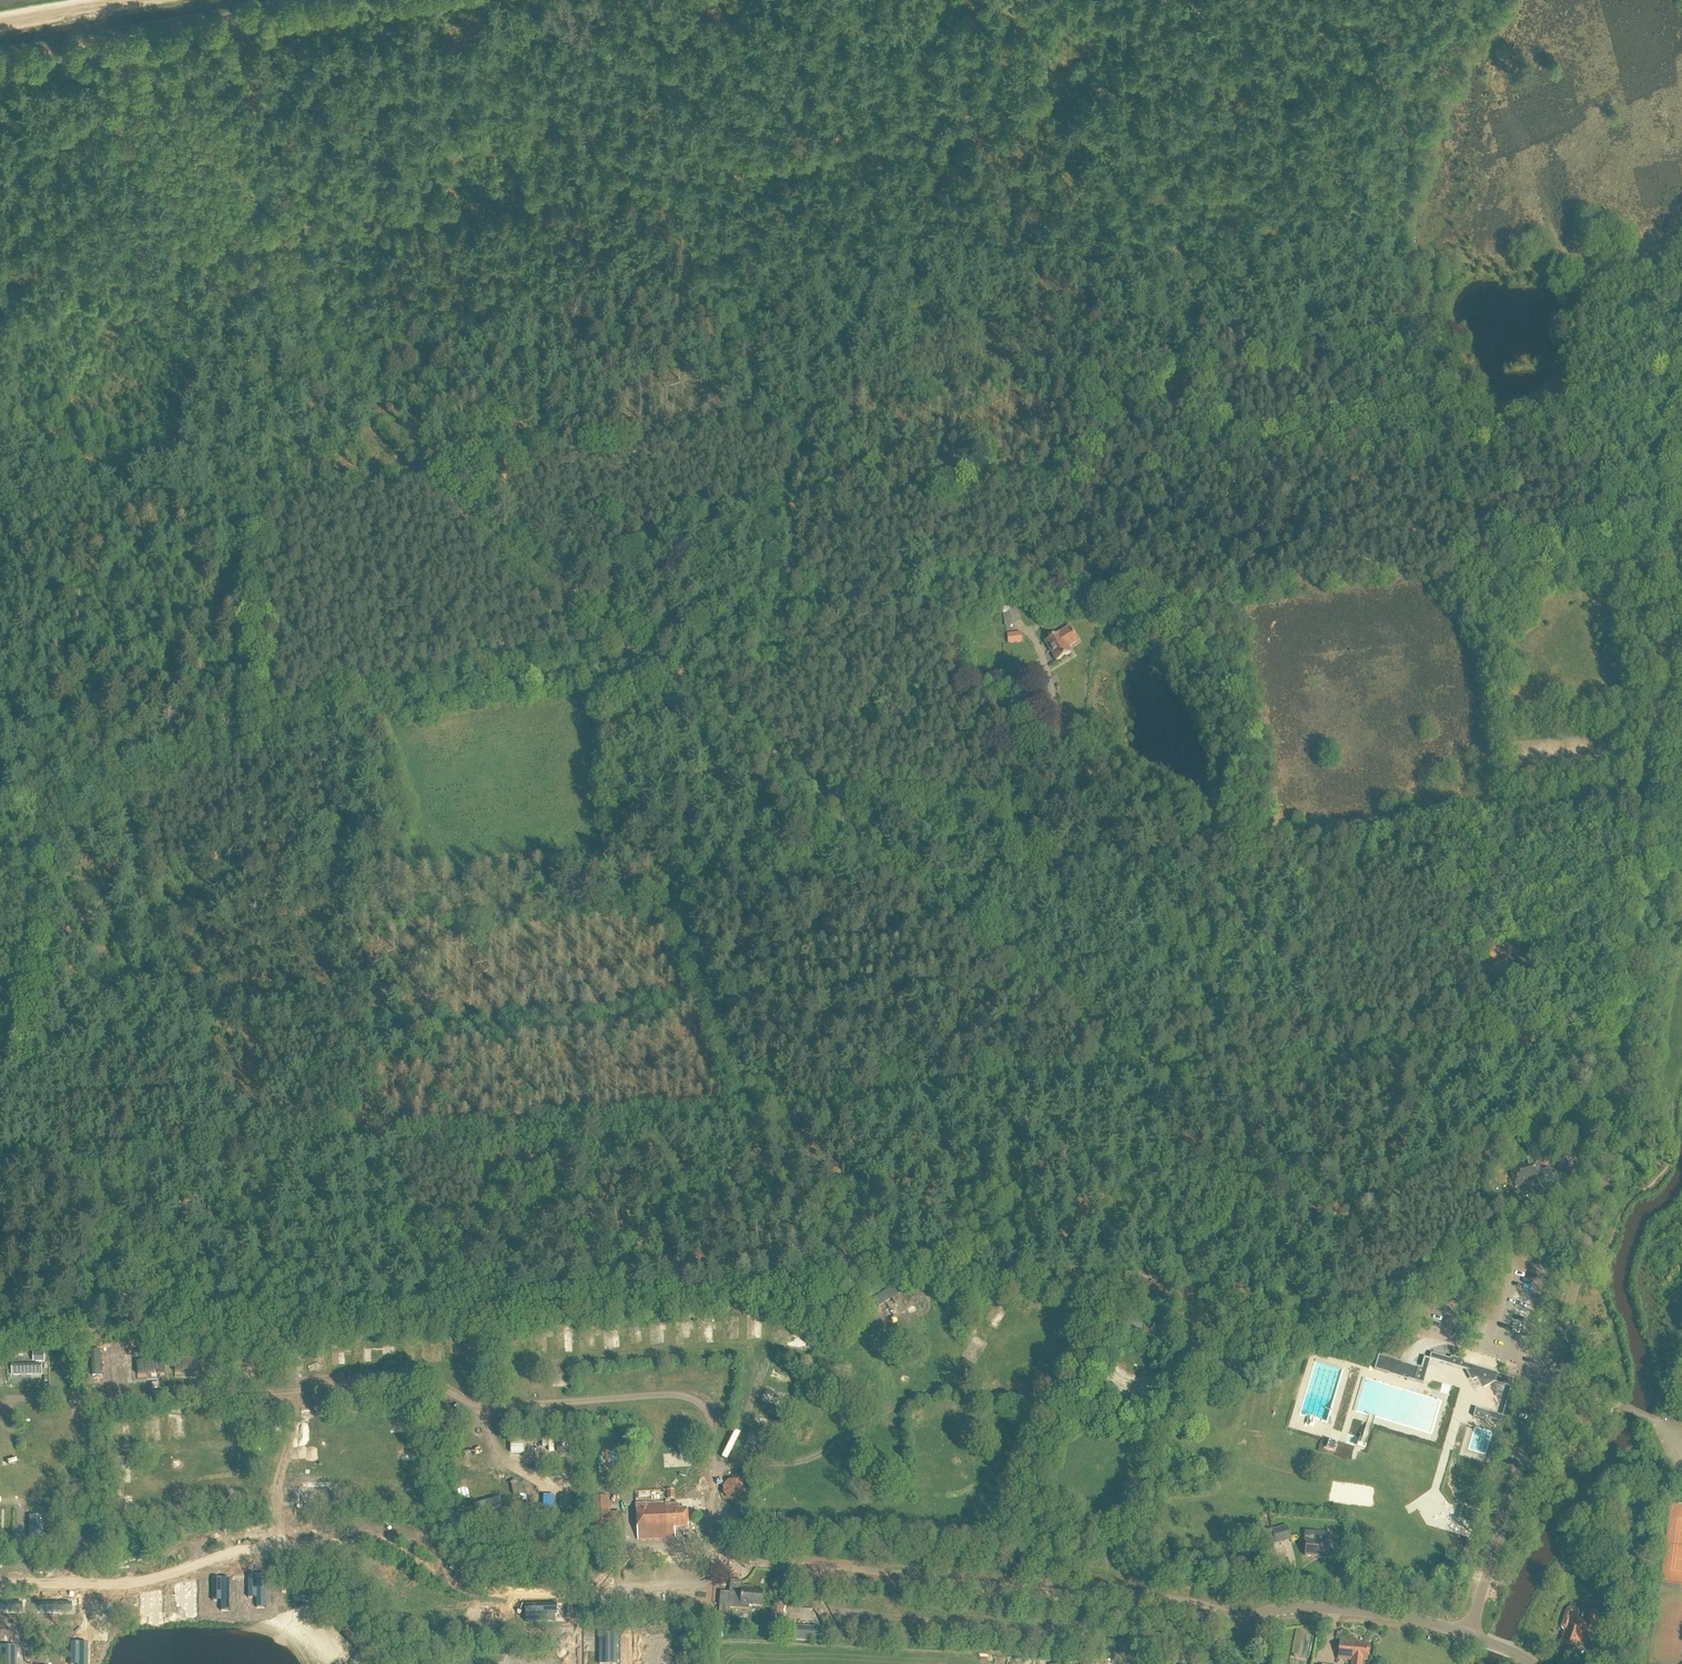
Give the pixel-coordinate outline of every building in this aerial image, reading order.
[(1010,612),(1003,614),(1006,626),(1013,625),(1010,612)] [(1068,647),(1078,641),(1069,627),(1045,642),(1057,661),(1071,653),(1068,647)] [(1023,642),(1021,632),(1008,634),(1009,644),(1023,642)] [(1536,1182),(1535,1179),(1537,1179),(1539,1186),(1543,1190),(1548,1191),(1553,1190),(1557,1186),(1558,1181),(1557,1175),(1553,1172),(1548,1170),(1543,1172),(1540,1169),(1538,1163),(1536,1164),(1535,1159),(1520,1163),(1521,1165),(1510,1169),(1515,1188),(1536,1182)] [(887,1270),(878,1274),(893,1304),(902,1298),(887,1270)] [(1124,1319),(1122,1327),(1142,1331),(1144,1323),(1143,1323),(1144,1316),(1126,1313),(1124,1320),(1124,1319)] [(1159,1319),(1157,1332),(1164,1333),(1165,1320),(1159,1319)] [(820,1320),(794,1343),(805,1356),(832,1333),(820,1320)] [(554,1354),(563,1354),(563,1327),(554,1327),(554,1354)] [(1450,1361),(1430,1355),(1429,1361),(1424,1359),(1421,1371),(1378,1358),(1374,1372),(1422,1386),(1429,1362),(1467,1373),(1468,1371),(1462,1362),(1451,1359),(1450,1361)] [(203,1360),(175,1360),(176,1374),(184,1374),(184,1372),(194,1372),(194,1374),(202,1374),(203,1360)] [(166,1361),(137,1362),(138,1375),(147,1375),(147,1373),(158,1373),(158,1374),(167,1373),(166,1361)] [(42,1365),(12,1366),(13,1377),(42,1376),(42,1365)] [(99,1368),(99,1384),(122,1384),(122,1368),(99,1368)] [(1508,1421),(1517,1390),(1511,1388),(1513,1381),(1479,1372),(1479,1374),(1475,1376),(1483,1390),(1488,1387),(1489,1384),(1510,1389),(1501,1419),(1475,1412),(1473,1419),(1489,1424),(1490,1422),(1501,1425),(1502,1419),(1508,1421)] [(17,1413),(17,1435),(29,1435),(28,1414),(17,1413)] [(61,1414),(61,1436),(72,1436),(71,1415),(61,1414)] [(40,1420),(40,1442),(51,1442),(51,1420),(40,1420)] [(167,1441),(176,1441),(176,1422),(166,1422),(167,1441)] [(391,1423),(392,1446),(407,1446),(407,1423),(391,1423)] [(745,1430),(742,1447),(763,1452),(767,1435),(745,1430)] [(1322,1449),(1331,1453),(1335,1443),(1326,1440),(1322,1449)] [(546,1459),(546,1482),(561,1482),(561,1459),(546,1459)] [(513,1460),(513,1483),(528,1483),(528,1460),(513,1460)] [(30,1484),(30,1462),(20,1462),(20,1484),(30,1484)] [(41,1463),(41,1485),(52,1485),(52,1464),(41,1463)] [(720,1500),(739,1499),(739,1481),(720,1481),(720,1500)] [(610,1514),(610,1498),(592,1499),(594,1532),(622,1530),(621,1513),(610,1514)] [(676,1529),(689,1528),(688,1512),(680,1512),(680,1507),(671,1507),(671,1505),(638,1507),(639,1541),(676,1539),(676,1529)] [(1476,1526),(1480,1514),(1463,1509),(1462,1510),(1464,1511),(1461,1519),(1468,1522),(1468,1523),(1476,1526)] [(42,1517),(30,1517),(30,1543),(60,1543),(60,1531),(42,1531),(42,1517)] [(1272,1531),(1276,1545),(1292,1541),(1288,1526),(1272,1531)] [(1307,1542),(1306,1557),(1329,1559),(1330,1543),(1329,1543),(1330,1534),(1306,1532),(1305,1542),(1307,1542)] [(266,1608),(266,1576),(248,1576),(248,1598),(257,1598),(257,1608),(266,1608)] [(231,1611),(231,1579),(213,1579),(213,1601),(221,1601),(221,1611),(231,1611)] [(195,1616),(195,1584),(178,1584),(178,1606),(186,1606),(186,1616),(195,1616)] [(763,1607),(764,1591),(744,1589),(744,1587),(731,1586),(731,1593),(721,1592),(720,1603),(724,1604),(724,1611),(730,1611),(730,1608),(749,1610),(749,1606),(763,1607)] [(160,1593),(142,1593),(142,1615),(151,1615),(151,1625),(160,1625),(160,1593)] [(0,1603),(0,1613),(22,1613),(22,1603),(0,1603)] [(72,1604),(39,1604),(39,1613),(72,1613),(72,1604)] [(537,1606),(537,1621),(560,1621),(560,1605),(537,1606)] [(1562,1630),(1564,1631),(1560,1642),(1565,1644),(1564,1644),(1574,1647),(1575,1642),(1580,1643),(1583,1633),(1598,1638),(1605,1616),(1591,1611),(1586,1624),(1577,1620),(1579,1615),(1579,1613),(1578,1611),(1576,1610),(1572,1608),(1570,1608),(1568,1609),(1566,1611),(1561,1626),(1561,1628),(1562,1630)] [(784,1610),(771,1609),(771,1624),(783,1625),(784,1610)] [(782,1627),(782,1642),(817,1642),(817,1627),(782,1627)] [(598,1663),(616,1663),(615,1633),(598,1633),(598,1663)] [(1352,1661),(1352,1663),(1362,1663),(1363,1660),(1368,1661),(1369,1645),(1357,1643),(1357,1642),(1340,1640),(1338,1660),(1352,1661)] [(639,1642),(639,1658),(662,1658),(662,1642),(639,1642)] [(87,1644),(70,1644),(70,1663),(87,1663),(87,1644)] [(16,1647),(0,1647),(0,1663),(16,1663),(16,1650),(16,1647)] [(579,1663),(594,1663),(594,1650),(579,1650),(579,1663)]
